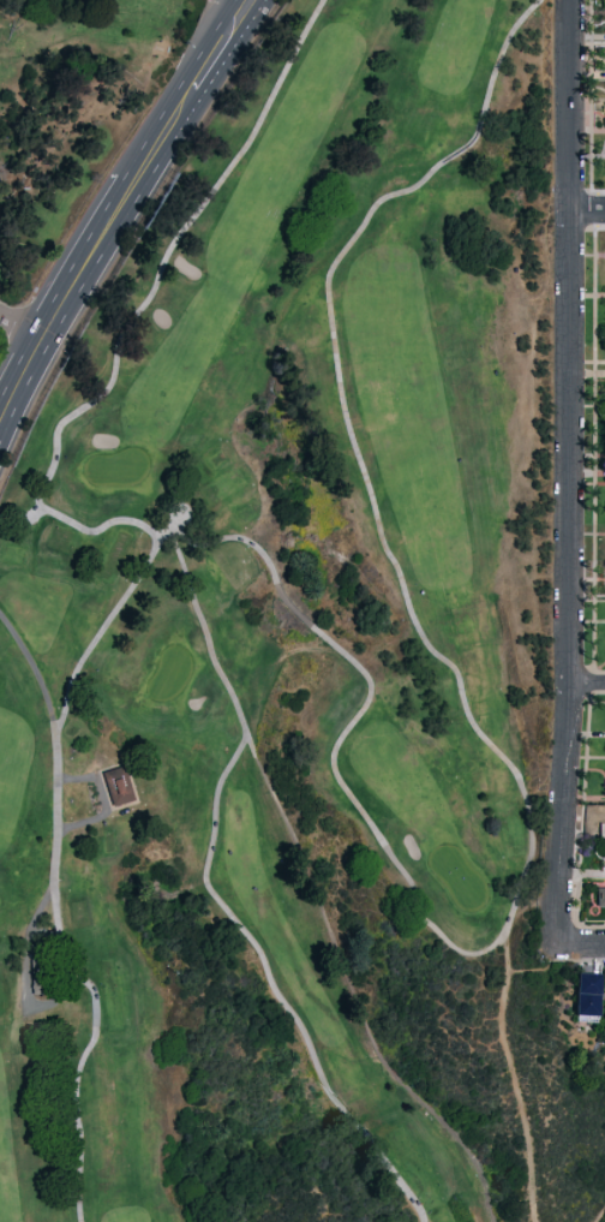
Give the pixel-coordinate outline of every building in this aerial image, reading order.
[(112,806),(133,799),(121,765),(100,772),(112,806)] [(597,888),(604,888),(604,907),(597,907),(597,888)] [(600,973),(600,1023),(577,1023),(577,973),(600,973)]
